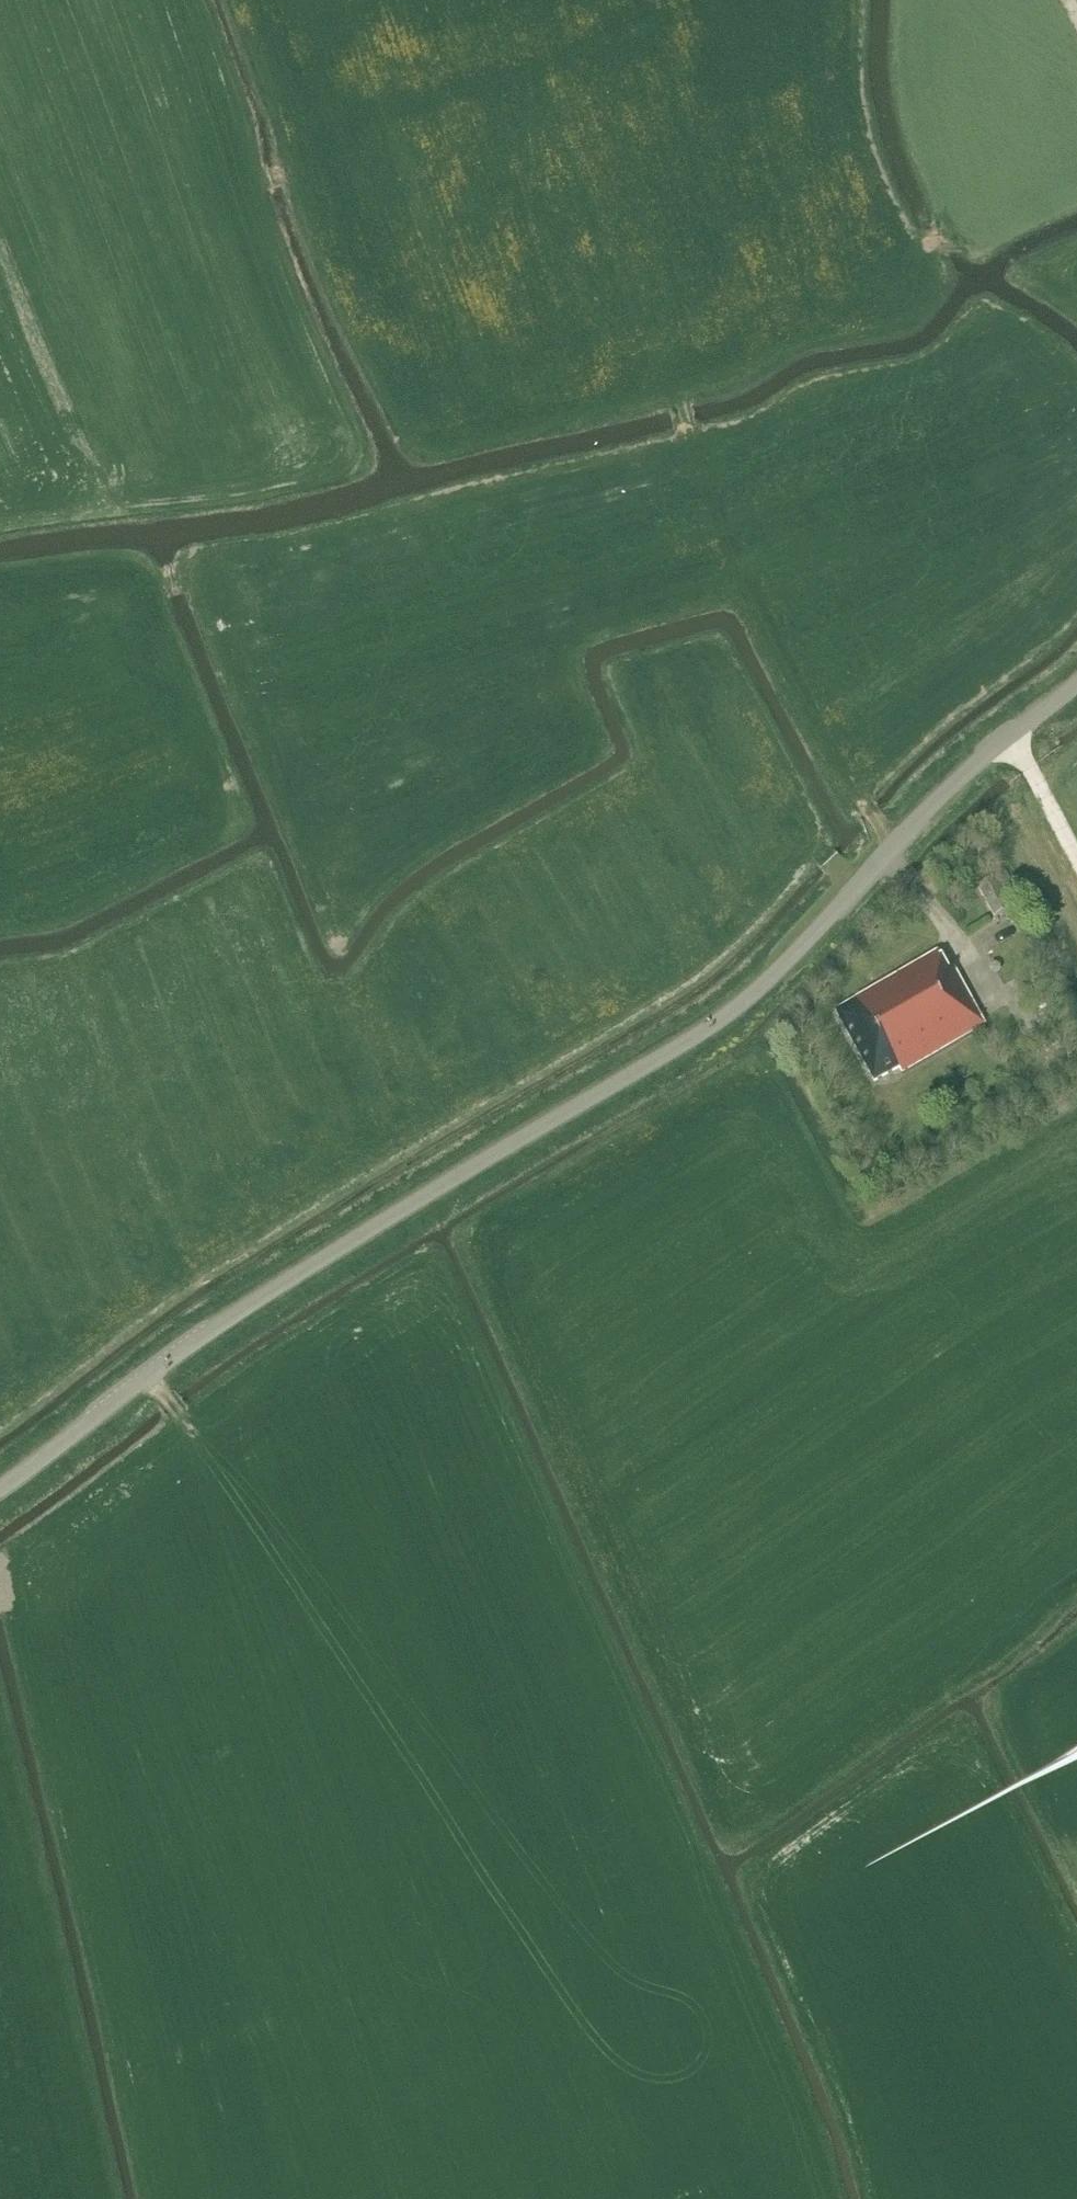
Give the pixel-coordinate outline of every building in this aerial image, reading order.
[(995,917),(1012,907),(1008,899),(1018,894),(1006,872),(996,877),(979,887),(995,917)] [(949,970),(939,951),(836,1011),(875,1081),(900,1067),(902,1071),(986,1024),(954,968),(949,970)]
